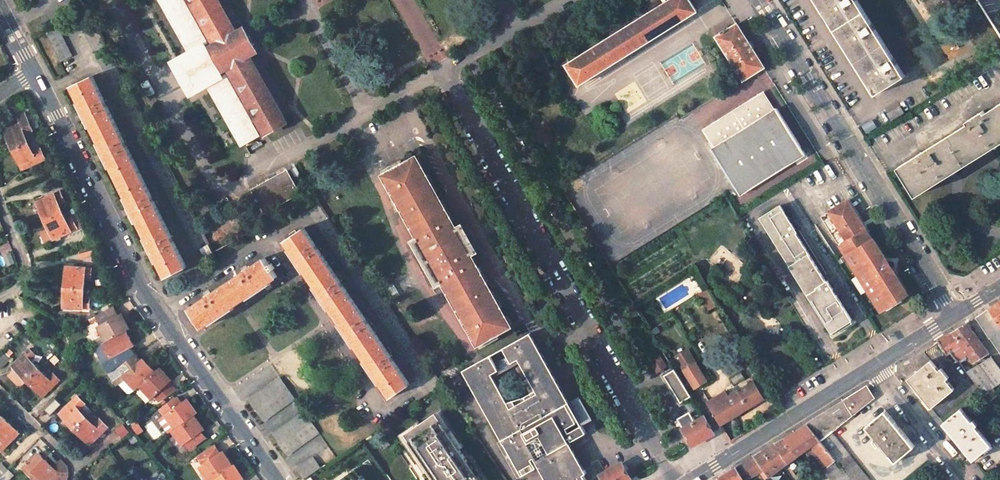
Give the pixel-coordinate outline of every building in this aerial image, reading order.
[(192,1),(186,4),(193,17),(199,14),(212,36),(183,52),(166,60),(171,68),(164,72),(178,96),(184,93),(189,100),(205,91),(205,90),(233,75),(246,97),(240,100),(247,113),(253,110),(270,141),(298,125),(290,112),(283,116),(249,55),(256,51),(253,45),(244,29),(236,33),(217,0),(191,0),(192,1)] [(567,64),(580,84),(697,11),(690,0),(670,0),(567,64)] [(876,94),(906,76),(858,0),(817,0),(876,94)] [(79,21),(197,250),(208,244),(91,15),(79,21)] [(721,34),(717,37),(744,80),(764,67),(737,24),(726,31),(725,29),(720,32),(721,34)] [(58,27),(46,33),(60,62),(72,56),(58,27)] [(92,76),(72,86),(166,277),(186,267),(92,76)] [(763,93),(704,130),(715,148),(713,150),(740,194),(805,153),(778,109),(775,111),(763,93)] [(898,167),(914,192),(937,178),(999,139),(999,103),(985,113),(984,110),(967,121),(969,123),(898,167)] [(25,112),(18,115),(20,122),(28,119),(27,117),(25,112)] [(42,126),(36,113),(27,117),(28,119),(32,129),(42,126)] [(20,122),(4,129),(13,148),(28,142),(24,132),(32,129),(28,119),(20,122)] [(28,142),(36,139),(32,129),(24,132),(28,142)] [(36,139),(28,142),(32,151),(41,148),(36,139)] [(28,142),(13,148),(22,168),(46,158),(41,148),(32,151),(28,142)] [(416,158),(384,175),(419,238),(414,241),(438,283),(443,281),(478,343),(510,326),(416,158)] [(287,171),(252,190),(264,212),(299,193),(287,171)] [(61,191),(37,201),(46,220),(63,213),(60,204),(65,202),(61,191)] [(320,204),(315,197),(310,199),(316,207),(320,204)] [(848,200),(821,216),(843,251),(850,247),(869,235),(848,200)] [(309,212),(431,392),(441,385),(320,204),(309,212)] [(781,205),(761,217),(833,332),(852,319),(828,280),(826,281),(796,232),(797,231),(781,205)] [(63,213),(46,220),(49,229),(54,240),(77,228),(72,218),(67,221),(63,213)] [(304,228),(285,240),(313,281),(391,397),(410,384),(304,228)] [(46,243),(54,240),(49,229),(41,233),(46,243)] [(869,235),(850,247),(883,300),(903,287),(870,234),(869,235)] [(201,249),(206,257),(213,253),(209,244),(201,249)] [(91,247),(78,251),(80,258),(92,254),(91,247)] [(265,258),(189,309),(202,327),(277,277),(273,270),(275,268),(271,263),(269,264),(265,258)] [(91,268),(66,266),(65,286),(84,288),(84,279),(91,279),(91,268)] [(84,288),(65,286),(63,310),(72,310),(72,308),(89,309),(90,294),(85,294),(85,297),(83,297),(84,288)] [(711,291),(708,288),(699,293),(702,297),(711,291)] [(711,291),(702,297),(710,310),(719,305),(711,291)] [(989,310),(999,326),(999,303),(989,310)] [(105,341),(125,330),(128,328),(125,321),(122,322),(118,315),(113,306),(95,316),(100,325),(98,326),(105,341)] [(999,352),(999,326),(989,310),(976,318),(989,338),(990,338),(999,352)] [(967,323),(939,341),(948,355),(952,352),(959,360),(968,353),(974,363),(989,354),(967,323)] [(125,330),(105,341),(94,347),(109,373),(136,354),(131,347),(127,340),(130,338),(125,330)] [(463,371),(522,476),(539,467),(546,479),(587,479),(584,475),(587,473),(568,439),(570,438),(572,441),(586,433),(530,333),(463,371)] [(51,338),(45,344),(54,355),(60,349),(52,339),(51,338)] [(684,343),(673,350),(685,370),(696,363),(684,343)] [(30,349),(13,366),(28,381),(39,369),(30,360),(36,355),(30,349)] [(0,358),(0,369),(12,358),(6,352),(0,358)] [(140,387),(155,372),(149,365),(146,367),(140,361),(136,354),(109,373),(117,384),(118,383),(126,394),(131,394),(136,390),(140,387)] [(660,356),(651,362),(658,372),(667,366),(660,356)] [(978,387),(990,402),(998,395),(996,392),(992,388),(999,383),(999,368),(992,356),(966,372),(978,387)] [(140,361),(146,367),(149,365),(143,358),(140,361)] [(907,379),(922,397),(930,408),(954,390),(946,380),(949,379),(941,369),(939,371),(930,361),(907,379)] [(706,381),(696,363),(685,370),(695,387),(706,381)] [(169,383),(164,377),(166,374),(160,368),(155,372),(140,387),(152,399),(155,397),(160,402),(176,391),(169,383)] [(39,369),(28,381),(43,396),(60,380),(54,374),(49,379),(39,369)] [(675,371),(664,375),(681,403),(692,399),(675,371)] [(164,377),(169,383),(172,381),(166,374),(164,377)] [(280,377),(249,400),(264,421),(295,398),(280,377)] [(740,390),(749,407),(765,398),(755,381),(740,390)] [(826,428),(873,399),(866,388),(858,393),(838,405),(816,419),(807,425),(835,461),(850,479),(867,479),(826,428)] [(727,390),(716,397),(719,402),(710,407),(721,425),(736,415),(727,398),(730,395),(727,390)] [(736,415),(740,413),(749,407),(740,390),(730,395),(727,398),(736,415)] [(78,396),(60,414),(75,429),(87,418),(80,410),(86,404),(78,396)] [(161,409),(175,430),(194,415),(197,413),(192,406),(190,408),(185,402),(182,404),(177,398),(161,409)] [(978,425),(974,420),(972,422),(961,409),(944,424),(974,460),(991,446),(976,427),(978,425)] [(304,411),(273,434),(288,455),(319,432),(304,411)] [(896,462),(914,447),(885,411),(866,427),(876,438),(873,441),(878,447),(881,445),(896,462)] [(407,432),(439,479),(482,479),(436,412),(407,432)] [(679,419),(693,444),(713,433),(703,417),(692,421),(687,414),(679,419)] [(202,432),(197,426),(200,424),(194,415),(175,430),(172,432),(182,446),(185,444),(189,450),(206,438),(202,432)] [(0,421),(0,437),(1,438),(0,439),(0,448),(2,449),(19,433),(4,418),(0,421)] [(87,418),(75,429),(90,445),(108,427),(100,419),(94,425),(87,418)] [(117,435),(126,428),(121,422),(112,430),(117,435)] [(784,439),(797,457),(811,447),(827,467),(835,461),(807,425),(793,433),(784,439)] [(768,478),(781,469),(788,464),(797,457),(784,439),(773,446),(754,457),(763,471),(768,478)] [(208,479),(211,479),(233,465),(223,451),(220,453),(214,445),(197,456),(203,465),(200,467),(208,479)] [(27,464),(28,465),(37,474),(43,479),(49,479),(57,472),(38,452),(27,464)] [(313,457),(297,468),(304,479),(310,475),(321,468),(313,457)] [(763,471),(754,457),(725,476),(718,479),(749,479),(763,471)] [(49,479),(69,479),(69,475),(67,466),(61,459),(53,467),(57,472),(49,479)] [(236,474),(239,472),(234,464),(211,479),(212,479),(240,479),(236,474)] [(602,475),(604,479),(602,479),(628,479),(630,479),(622,464),(602,475)] [(823,472),(830,479),(847,479),(834,464),(823,472)] [(34,478),(37,474),(28,465),(25,469),(34,478)] [(137,468),(135,468),(129,472),(128,474),(132,479),(145,479),(137,468)] [(0,476),(0,479),(8,479),(14,475),(8,469),(0,476)]
